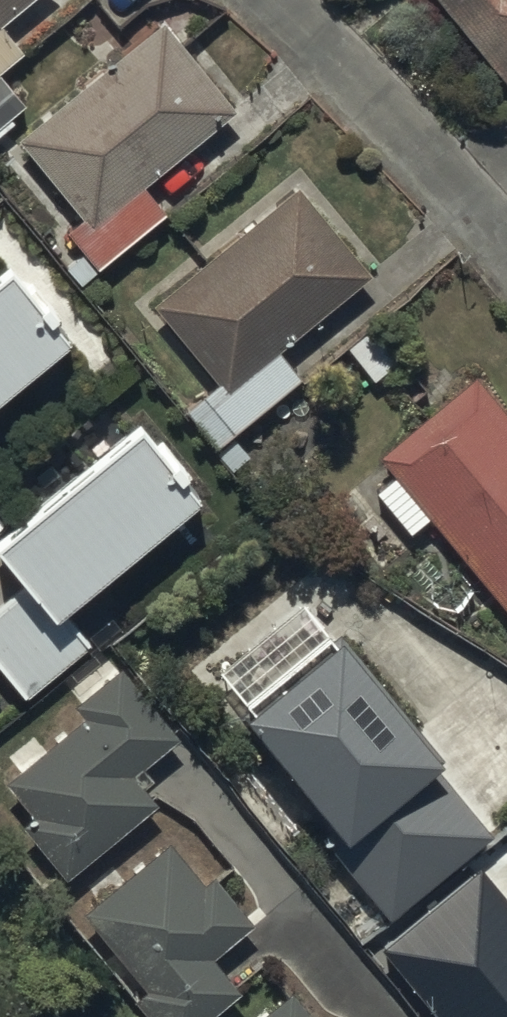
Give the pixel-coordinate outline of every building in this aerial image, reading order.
[(25,59),(3,34),(43,0),(0,0),(0,80),(25,59)] [(506,96),(506,0),(429,0),(506,96)] [(76,86),(85,97),(17,154),(81,229),(63,244),(79,263),(65,275),(79,293),(164,221),(144,196),(234,120),(161,33),(104,81),(95,70),(76,86)] [(27,113),(0,81),(0,136),(27,113)] [(296,196),(150,316),(218,393),(185,423),(216,458),(297,385),(277,363),(367,283),(296,196)] [(67,339),(72,335),(15,264),(0,276),(0,404),(72,345),(67,339)] [(393,485),(374,501),(410,542),(428,526),(506,620),(506,425),(473,385),(377,467),(393,485)] [(207,530),(192,511),(197,507),(183,491),(198,478),(164,439),(158,443),(144,426),(0,545),(0,550),(27,582),(0,604),(0,666),(27,698),(90,645),(81,634),(207,530)] [(493,845),(435,775),(441,770),(342,650),(336,655),(329,648),(244,718),(253,730),(245,737),(346,861),(337,868),(389,932),(493,845)] [(75,717),(85,729),(6,793),(34,828),(23,837),(64,888),(155,814),(131,785),(178,747),(122,679),(75,717)] [(81,923),(146,1000),(137,1008),(145,1016),(215,1016),(234,1001),(207,969),(252,933),(213,886),(203,895),(167,852),(81,923)] [(269,1016),(303,1016),(290,1000),(269,1016)]
